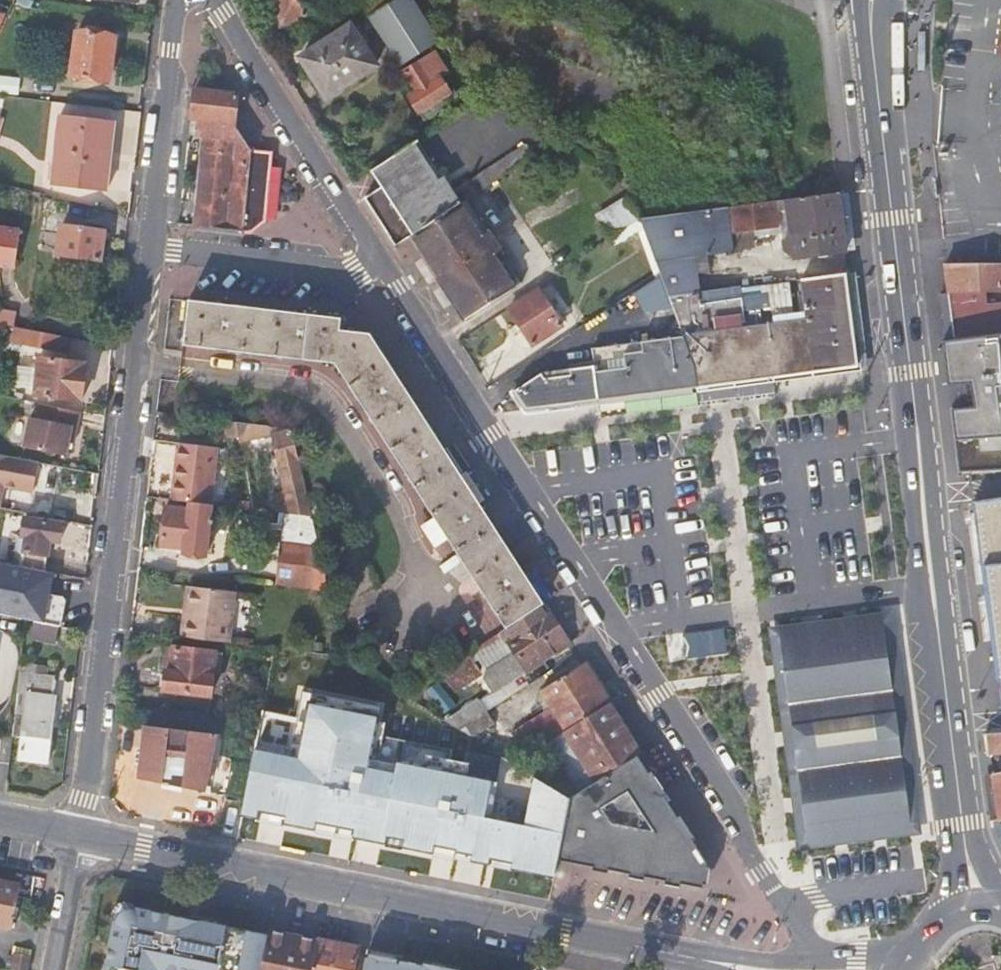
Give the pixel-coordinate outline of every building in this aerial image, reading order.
[(280,27),(322,13),(318,0),(272,0),(280,27)] [(402,0),(357,0),(355,1),(367,20),(399,69),(433,47),(402,0)] [(351,24),(300,58),(327,99),(377,65),(351,24)] [(110,80),(115,38),(77,33),(72,76),(110,80)] [(447,73),(434,53),(402,73),(414,92),(409,96),(425,120),(445,106),(445,103),(453,98),(440,78),(447,73)] [(0,76),(0,94),(19,96),(20,78),(0,76)] [(202,136),(192,226),(250,233),(264,219),(271,154),(250,152),(234,127),(238,94),(194,88),(192,107),(191,120),(199,121),(197,136),(202,136)] [(116,122),(57,114),(50,185),(108,192),(116,122)] [(381,187),(365,196),(374,211),(397,246),(413,235),(465,200),(534,155),(526,142),(453,189),(444,177),(441,178),(417,141),(371,171),(381,187)] [(794,257),(846,251),(843,221),(839,192),(781,199),(639,217),(660,273),(668,296),(698,293),(696,267),(689,266),(688,255),(733,249),(732,233),(753,231),(781,228),(791,226),(792,239),(783,241),(784,248),(793,247),(794,257)] [(596,216),(604,228),(610,236),(639,217),(625,196),(596,216)] [(413,235),(466,318),(520,283),(465,200),(413,235)] [(105,231),(61,226),(58,255),(102,261),(105,231)] [(781,228),(783,241),(792,239),(791,226),(781,228)] [(19,231),(0,228),(0,268),(14,270),(19,231)] [(755,246),(753,231),(732,233),(733,249),(755,246)] [(946,264),(957,340),(1000,334),(1000,311),(990,312),(986,294),(1000,293),(1000,266),(946,264)] [(706,333),(683,336),(697,387),(861,366),(849,272),(801,279),(806,319),(706,333)] [(645,312),(672,307),(668,296),(660,273),(633,292),(645,312)] [(562,326),(537,287),(508,307),(533,346),(562,326)] [(706,333),(698,293),(668,296),(672,307),(683,336),(706,333)] [(464,564),(505,628),(543,603),(530,582),(518,563),(502,538),(485,512),(465,482),(438,440),(409,395),(370,334),(340,330),(341,320),(188,301),(183,346),(336,365),(434,519),(423,526),(435,544),(447,536),(464,564)] [(23,329),(16,327),(13,344),(67,354),(70,338),(49,334),(23,329)] [(957,340),(942,343),(948,386),(960,385),(957,409),(954,410),(951,410),(958,474),(971,473),(993,472),(1000,471),(1000,334),(957,340)] [(513,391),(525,408),(697,387),(683,336),(593,348),(595,365),(541,372),(513,391)] [(86,363),(39,357),(35,395),(82,400),(86,363)] [(79,427),(81,411),(38,403),(36,419),(30,418),(25,446),(66,455),(72,426),(79,427)] [(285,490),(305,486),(293,428),(278,431),(278,426),(226,420),(227,436),(238,434),(240,439),(273,432),(285,490)] [(175,501),(189,502),(210,505),(217,447),(178,442),(175,462),(179,462),(175,501)] [(4,479),(3,485),(33,492),(39,464),(9,457),(0,456),(0,479),(4,479)] [(275,513),(312,517),(305,486),(285,490),(276,492),(275,513)] [(975,502),(979,536),(983,566),(985,566),(1000,685),(1000,499),(975,502)] [(205,556),(211,505),(210,505),(189,502),(188,509),(166,507),(162,545),(183,548),(182,555),(205,556)] [(246,536),(280,540),(317,544),(312,517),(275,513),(250,510),(246,536)] [(23,544),(19,565),(46,570),(52,539),(61,541),(65,521),(60,520),(29,514),(25,535),(23,544)] [(11,541),(23,544),(25,535),(13,533),(11,541)] [(280,540),(276,584),(327,589),(317,544),(280,540)] [(26,619),(45,622),(60,625),(62,626),(68,599),(50,595),(54,572),(46,570),(19,565),(0,561),(0,614),(26,619)] [(185,618),(182,637),(231,643),(237,592),(195,587),(192,619),(185,618)] [(189,587),(185,618),(192,619),(195,587),(189,587)] [(494,693),(570,643),(557,623),(543,603),(505,628),(442,668),(456,690),(482,674),(473,661),(506,640),(514,651),(487,669),(484,677),(494,693)] [(57,637),(60,625),(45,622),(43,633),(57,637)] [(909,824),(883,624),(782,637),(807,837),(909,824)] [(730,654),(726,627),(684,632),(687,658),(730,654)] [(215,653),(168,647),(163,691),(210,697),(215,653)] [(537,725),(547,742),(608,703),(601,692),(583,664),(541,691),(554,712),(537,725)] [(55,676),(20,672),(16,712),(25,713),(20,759),(48,762),(54,714),(59,715),(61,705),(55,704),(56,693),(54,693),(55,676)] [(478,699),(444,720),(457,728),(485,710),(478,699)] [(553,881),(556,860),(562,835),(569,797),(532,776),(523,823),(489,816),(495,781),(372,756),(380,716),(309,703),(299,757),(254,750),(242,820),(260,822),(256,842),(283,847),(286,833),(331,842),(329,857),(377,865),(380,850),(432,860),(429,876),(491,888),(494,870),(553,881)] [(566,768),(579,791),(638,754),(640,752),(619,719),(608,703),(547,742),(543,744),(560,772),(566,768)] [(498,729),(485,710),(457,728),(480,742),(498,729)] [(217,733),(145,725),(139,778),(204,791),(217,733)] [(989,734),(992,755),(1000,754),(1000,733),(989,734)] [(649,773),(638,754),(579,791),(569,797),(562,835),(556,860),(589,866),(588,870),(607,874),(608,870),(628,874),(627,879),(644,881),(644,877),(664,881),(663,885),(679,888),(679,884),(702,889),(707,863),(691,839),(694,836),(680,814),(677,816),(671,806),(664,796),(667,794),(654,775),(651,771),(649,773)] [(21,886),(0,882),(0,926),(13,928),(21,886)] [(268,935),(121,905),(118,907),(106,969),(159,969),(164,969),(261,969),(268,935)] [(269,930),(268,935),(261,969),(311,969),(317,940),(269,930)] [(317,940),(311,969),(354,969),(358,947),(317,940)] [(13,969),(29,969),(32,955),(16,952),(13,969)] [(366,955),(363,969),(441,969),(366,955)]
